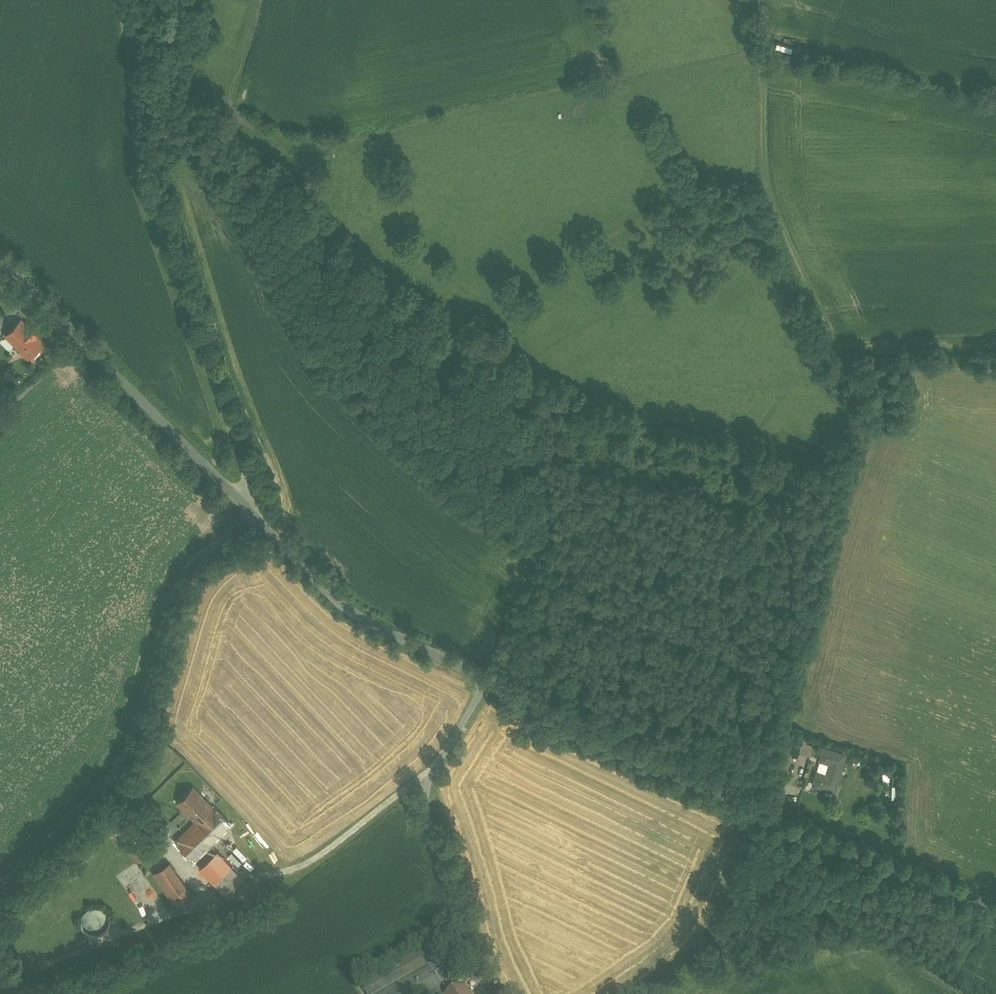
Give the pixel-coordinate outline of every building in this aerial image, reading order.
[(39,335),(29,324),(27,326),(22,321),(8,335),(29,357),(44,343),(37,336),(39,335)] [(820,761),(828,762),(826,772),(816,770),(813,786),(837,790),(844,751),(822,747),(820,761)] [(213,807),(194,786),(178,802),(197,822),(213,807)] [(213,807),(197,822),(177,841),(195,859),(231,825),(213,806),(213,807)] [(165,841),(155,831),(147,839),(152,844),(150,846),(154,850),(156,848),(157,849),(165,841)] [(139,847),(131,852),(138,862),(146,856),(139,847)] [(246,880),(218,851),(200,868),(229,897),(246,880)] [(170,862),(154,873),(177,906),(192,896),(170,862)] [(105,911),(103,909),(102,909),(100,908),(98,908),(95,907),(92,908),(90,909),(88,910),(86,911),(85,913),(83,915),(82,917),(82,919),(82,921),(82,923),(82,925),(82,927),(83,928),(84,930),(85,932),(87,933),(89,935),(90,935),(92,936),(95,937),(97,937),(100,936),(102,935),(103,935),(105,934),(107,932),(108,931),(108,930),(109,928),(110,927),(110,925),(111,923),(111,922),(110,920),(110,918),(109,916),(109,915),(107,913),(105,911)] [(362,983),(368,993),(434,993),(450,985),(428,946),(362,983)] [(462,985),(449,993),(468,993),(462,985)]
